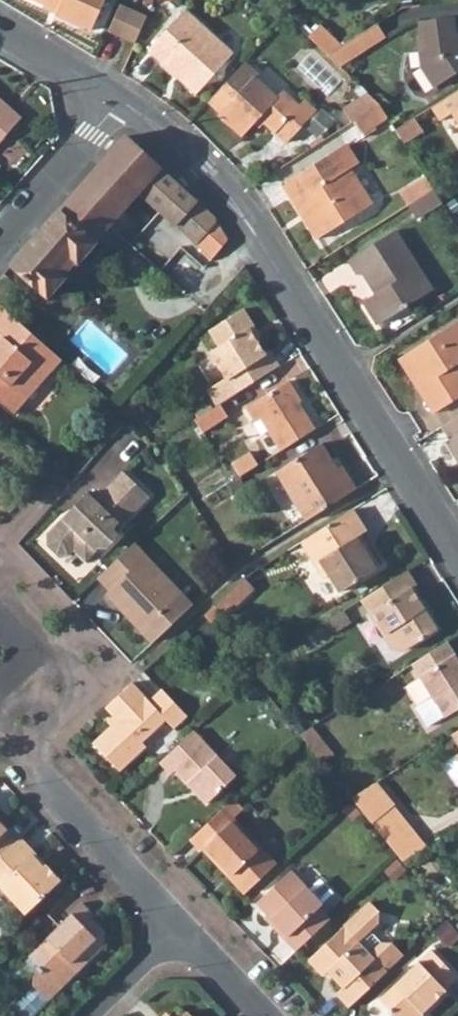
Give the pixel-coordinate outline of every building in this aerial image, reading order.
[(58,9),(56,14),(91,30),(105,0),(37,0),(58,9)] [(120,4),(108,31),(134,43),(147,15),(120,4)] [(185,9),(148,49),(196,93),(233,53),(185,9)] [(434,87),(457,72),(457,44),(456,33),(453,16),(420,20),(421,35),(418,35),(422,67),(434,87)] [(358,36),(366,49),(384,37),(376,24),(358,36)] [(320,25),(309,36),(328,55),(342,46),(320,25)] [(328,55),(340,65),(366,49),(358,36),(342,46),(328,55)] [(245,62),(209,101),(220,112),(219,114),(242,135),(259,117),(276,132),(300,106),(282,90),(276,97),(255,78),(258,74),(245,62)] [(457,120),(457,90),(432,107),(440,120),(453,112),(457,120)] [(344,109),(352,122),(355,120),(380,104),(369,94),(344,109)] [(21,117),(0,98),(0,140),(21,117)] [(287,143),(316,111),(305,101),(300,106),(276,132),(287,143)] [(355,120),(363,133),(371,128),(388,117),(380,104),(355,120)] [(396,130),(404,144),(424,131),(415,118),(396,130)] [(365,137),(373,132),(371,128),(363,133),(365,137)] [(12,264),(48,296),(65,276),(60,271),(73,256),(79,261),(96,242),(95,241),(139,191),(197,244),(198,243),(217,220),(215,216),(126,135),(12,264)] [(282,183),(317,238),(372,204),(350,169),(358,163),(346,143),(282,183)] [(433,189),(425,176),(400,192),(408,205),(433,189)] [(408,205),(416,218),(441,202),(433,189),(408,205)] [(198,243),(204,249),(222,227),(217,220),(198,243)] [(363,300),(377,323),(433,289),(395,230),(349,259),(358,273),(366,268),(380,289),(363,300)] [(60,271),(65,276),(79,261),(73,256),(60,271)] [(2,305),(19,286),(4,273),(0,277),(0,304),(2,305)] [(220,346),(210,351),(226,377),(208,389),(218,404),(220,403),(236,393),(280,365),(270,350),(266,353),(257,339),(250,328),(254,325),(244,308),(210,329),(220,346)] [(15,412),(62,359),(6,309),(0,316),(0,399),(15,412)] [(437,411),(457,398),(457,367),(457,365),(457,364),(457,323),(457,322),(398,359),(418,389),(422,387),(437,411)] [(257,339),(261,336),(254,325),(250,328),(257,339)] [(269,429),(281,450),(316,428),(305,410),(302,412),(297,403),(302,400),(289,380),(247,407),(256,421),(261,418),(269,429)] [(418,389),(434,413),(437,411),(422,387),(418,389)] [(195,419),(203,431),(228,415),(220,403),(218,404),(195,419)] [(442,425),(450,438),(446,440),(455,456),(457,454),(457,415),(442,425)] [(254,422),(261,434),(269,429),(261,418),(256,421),(254,422)] [(276,471),(307,519),(357,488),(343,465),(335,470),(330,461),(333,459),(322,442),(276,471)] [(233,463),(241,475),(259,464),(251,451),(233,463)] [(64,516),(48,533),(48,544),(58,554),(69,554),(74,549),(86,561),(99,546),(109,547),(121,533),(115,527),(119,522),(126,516),(128,518),(150,495),(124,470),(96,499),(88,491),(80,499),(80,510),(69,521),(64,516)] [(80,510),(80,499),(64,516),(69,521),(80,510)] [(331,574),(341,590),(380,566),(368,546),(364,548),(357,536),(360,534),(367,530),(353,508),(302,540),(325,577),(331,574)] [(119,522),(122,525),(128,518),(126,516),(119,522)] [(146,555),(135,543),(128,549),(140,561),(146,555)] [(128,549),(99,576),(111,588),(107,592),(154,641),(193,605),(146,555),(140,561),(128,549)] [(361,599),(391,647),(404,650),(440,627),(430,611),(428,613),(421,602),(424,601),(414,586),(417,584),(408,569),(361,599)] [(229,615),(259,589),(248,576),(218,602),(229,615)] [(350,621),(344,610),(340,612),(347,623),(350,621)] [(340,612),(329,619),(336,630),(347,623),(340,612)] [(445,716),(457,708),(457,657),(448,640),(412,663),(433,696),(445,715),(445,716)] [(113,725),(94,743),(121,771),(147,746),(143,742),(167,719),(175,728),(188,715),(163,688),(150,700),(133,682),(106,707),(115,716),(118,720),(113,725)] [(416,707),(428,726),(445,715),(433,696),(416,707)] [(301,734),(313,749),(323,741),(312,726),(301,734)] [(194,729),(160,761),(171,773),(175,769),(207,802),(237,774),(194,729)] [(323,762),(333,753),(323,741),(313,749),(323,762)] [(444,762),(457,784),(457,757),(456,754),(444,762)] [(398,854),(403,860),(426,846),(375,782),(352,797),(398,854)] [(244,808),(234,798),(218,812),(229,823),(232,819),(244,808)] [(218,812),(191,838),(202,849),(203,848),(245,892),(276,863),(232,819),(229,823),(218,812)] [(17,840),(7,829),(8,828),(0,820),(0,856),(17,840)] [(25,912),(61,878),(46,862),(43,864),(33,853),(36,851),(21,836),(17,840),(0,856),(0,885),(25,912)] [(33,853),(43,864),(46,862),(36,851),(33,853)] [(292,869),(257,902),(268,914),(288,935),(285,937),(297,950),(331,917),(320,906),(324,902),(323,901),(310,888),(292,869)] [(310,888),(323,901),(334,891),(321,877),(310,888)] [(29,955),(41,967),(34,974),(34,984),(49,999),(72,976),(71,970),(76,966),(79,970),(105,944),(97,937),(102,933),(100,925),(93,918),(96,915),(83,902),(29,955)] [(344,925),(308,959),(323,975),(328,971),(343,987),(336,993),(349,1006),(387,970),(413,946),(404,937),(393,936),(384,945),(373,933),(373,922),(362,909),(344,925)] [(268,914),(265,917),(285,937),(288,935),(268,914)] [(397,1015),(421,1015),(425,1013),(423,1011),(435,1001),(436,1002),(449,990),(446,988),(457,977),(457,975),(432,948),(380,998),(397,1015)]
